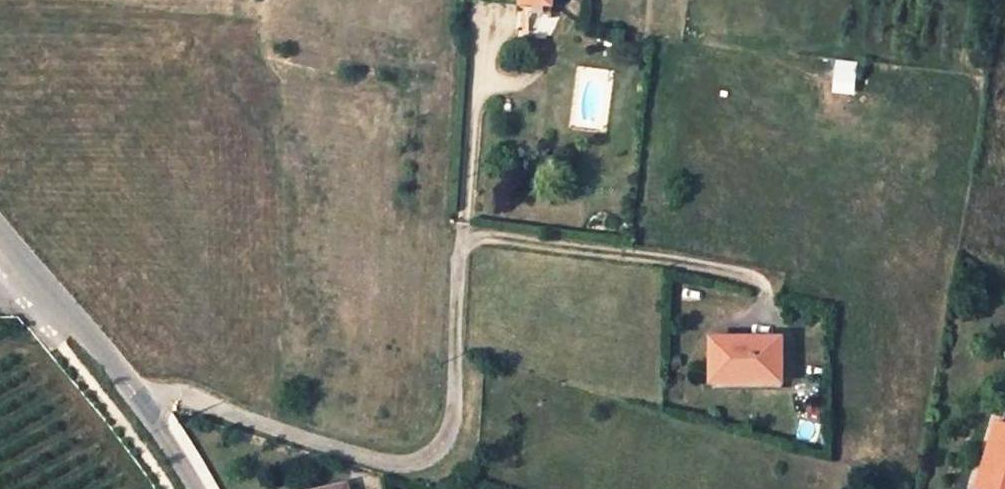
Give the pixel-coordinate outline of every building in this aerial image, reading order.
[(790,342),(721,337),(719,382),(787,388),(790,342)] [(988,455),(995,457),(986,488),(1004,488),(1004,423),(998,420),(988,455)] [(995,457),(988,455),(978,488),(986,488),(995,457)]
